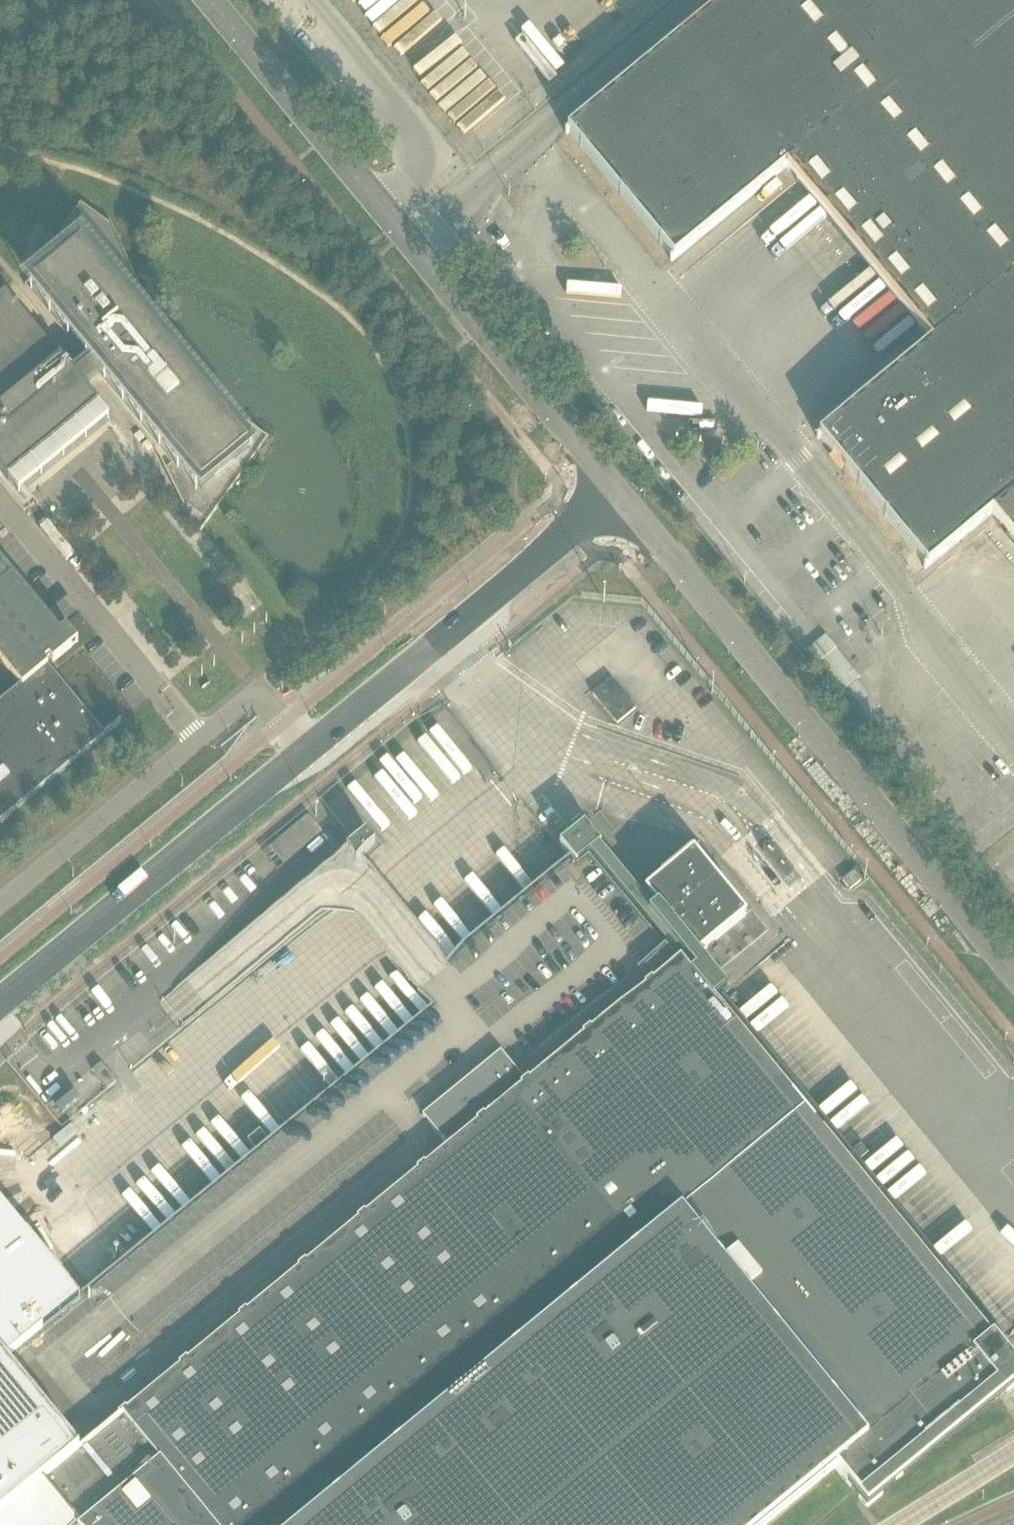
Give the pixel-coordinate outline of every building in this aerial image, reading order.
[(565,133),(566,135),(569,134),(672,259),(670,261),(671,263),(786,168),(931,344),(816,438),(818,440),(820,438),(925,566),(923,568),(925,570),(991,515),(1013,541),(1013,0),(727,0),(565,133)] [(4,477),(8,482),(9,481),(8,480),(42,452),(47,457),(57,448),(68,440),(63,434),(98,406),(98,407),(100,406),(84,388),(99,376),(104,372),(201,489),(248,451),(81,248),(34,286),(85,348),(94,359),(75,376),(5,291),(4,291),(4,292),(0,296),(0,472),(4,477)] [(104,736),(52,672),(44,663),(49,659),(56,668),(57,668),(53,663),(77,643),(65,628),(59,633),(0,561),(0,662),(20,686),(0,702),(0,822),(104,736)] [(592,694),(617,725),(636,709),(611,679),(592,694)] [(263,853),(277,870),(322,833),(308,816),(263,853)] [(834,1468),(849,1487),(858,1498),(866,1507),(882,1495),(1007,1393),(1013,1387),(1013,1365),(992,1338),(990,1340),(816,1129),(745,1042),(714,1004),(712,1002),(726,991),(698,956),(707,948),(711,953),(718,948),(714,942),(745,916),(693,853),(677,866),(645,893),(657,907),(652,912),(599,847),(600,846),(584,825),(559,846),(576,866),(590,854),(679,963),(675,966),(588,860),(576,869),(572,865),(449,966),(418,991),(417,992),(434,1012),(292,1129),(271,1147),(259,1133),(247,1143),(259,1157),(80,1303),(0,1205),(0,1524),(765,1524),(834,1468)] [(366,834),(346,850),(355,861),(375,845),(366,834)] [(764,848),(763,853),(786,881),(794,875),(794,871),(773,845),(768,845),(764,848)] [(849,891),(861,881),(853,872),(842,881),(849,891)] [(254,1114),(274,1141),(316,1109),(302,1090),(296,1094),(278,1071),(272,1076),(287,1095),(281,1100),(273,1091),(262,1099),(266,1104),(254,1114)] [(95,1106),(52,1136),(63,1151),(106,1121),(95,1106)]
